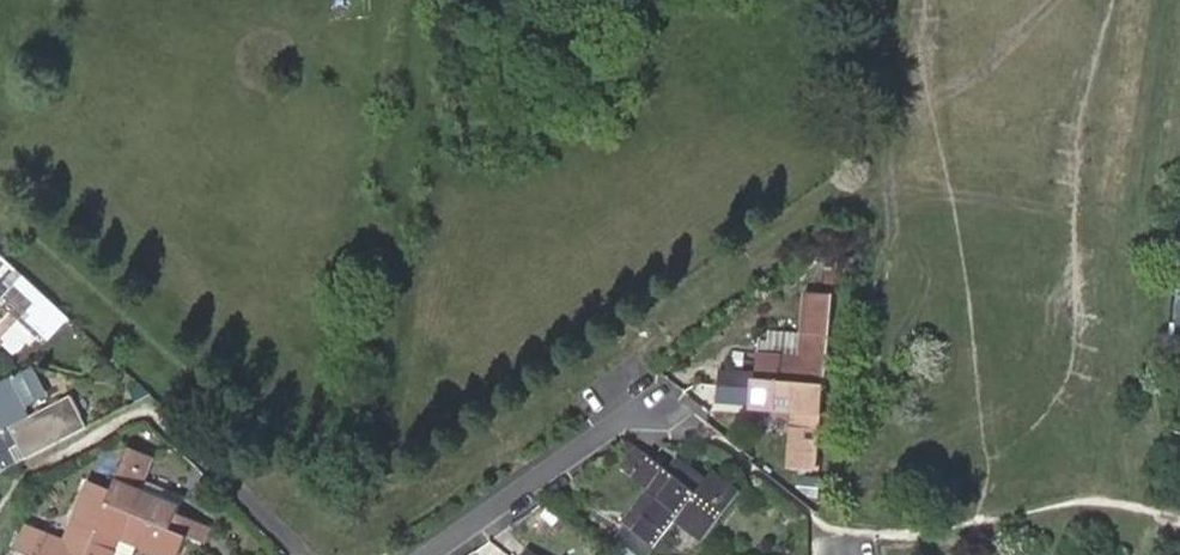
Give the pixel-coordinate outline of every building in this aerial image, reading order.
[(3,256),(0,260),(0,340),(14,351),(30,332),(38,338),(62,312),(3,256)] [(794,411),(793,431),(790,464),(817,467),(831,293),(806,292),(800,356),(758,353),(756,372),(720,369),(716,404),(752,408),(794,411)] [(86,426),(71,397),(25,420),(21,412),(44,400),(28,368),(0,382),(0,422),(3,421),(7,429),(0,432),(0,469),(11,463),(86,426)] [(750,427),(793,431),(794,411),(752,408),(750,427)] [(124,539),(166,554),(182,554),(189,538),(205,545),(212,527),(178,514),(181,506),(143,491),(153,467),(157,459),(131,448),(114,493),(88,482),(64,541),(25,525),(15,549),(27,554),(26,554),(117,554),(124,539)] [(649,455),(633,478),(647,487),(660,497),(634,531),(626,524),(616,539),(639,554),(651,554),(676,522),(705,543),(742,491),(714,471),(707,479),(678,457),(668,470),(654,458),(649,455)] [(187,492),(153,467),(143,491),(181,506),(187,492)] [(660,497),(647,487),(622,521),(626,524),(634,531),(660,497)]
